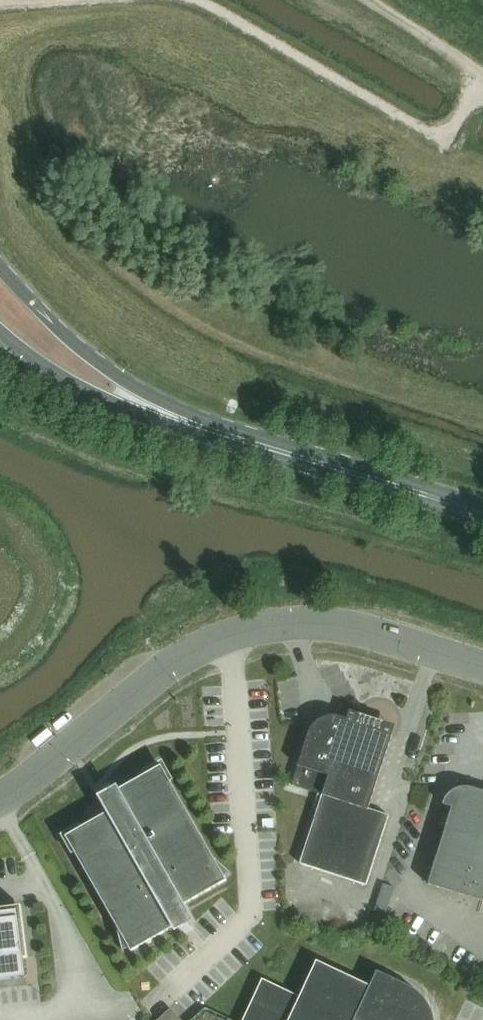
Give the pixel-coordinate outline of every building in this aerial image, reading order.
[(309,734),(292,785),(323,795),(301,864),(367,885),(390,816),(369,809),(394,733),(377,728),(380,721),(367,716),(364,724),(342,717),(334,716),(326,717),(319,721),(313,726),(309,734)] [(123,950),(124,951),(130,948),(132,951),(178,925),(167,906),(177,900),(181,907),(227,881),(225,877),(231,874),(230,872),(229,873),(220,865),(219,866),(162,766),(116,792),(127,812),(117,817),(113,810),(67,837),(123,937),(121,938),(124,949),(123,950)] [(429,885),(482,901),(482,791),(473,788),(461,788),(450,794),(444,804),(453,807),(429,885)] [(13,917),(0,919),(0,979),(21,977),(13,917)] [(317,961),(300,997),(263,979),(244,1019),(435,1019),(434,1014),(432,1009),(426,1000),(418,991),(409,986),(378,971),(371,986),(317,961)] [(172,1009),(160,1019),(182,1019),(172,1009)]
